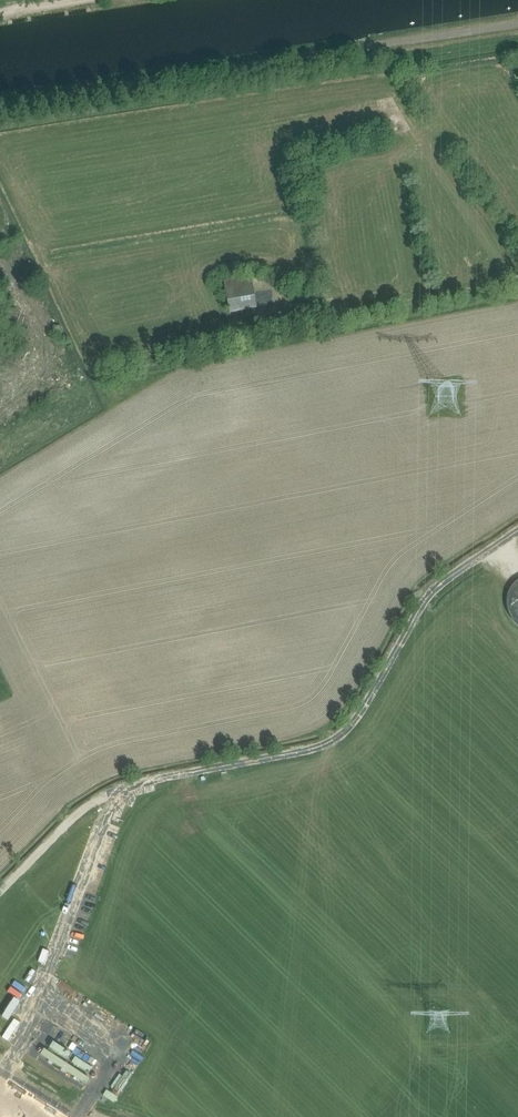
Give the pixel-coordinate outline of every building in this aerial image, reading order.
[(229,314),(257,309),(251,275),(223,280),(229,314)] [(517,584),(514,587),(511,591),(509,595),(508,600),(507,604),(508,610),(509,615),(512,619),(515,623),(517,625),(517,584)]
